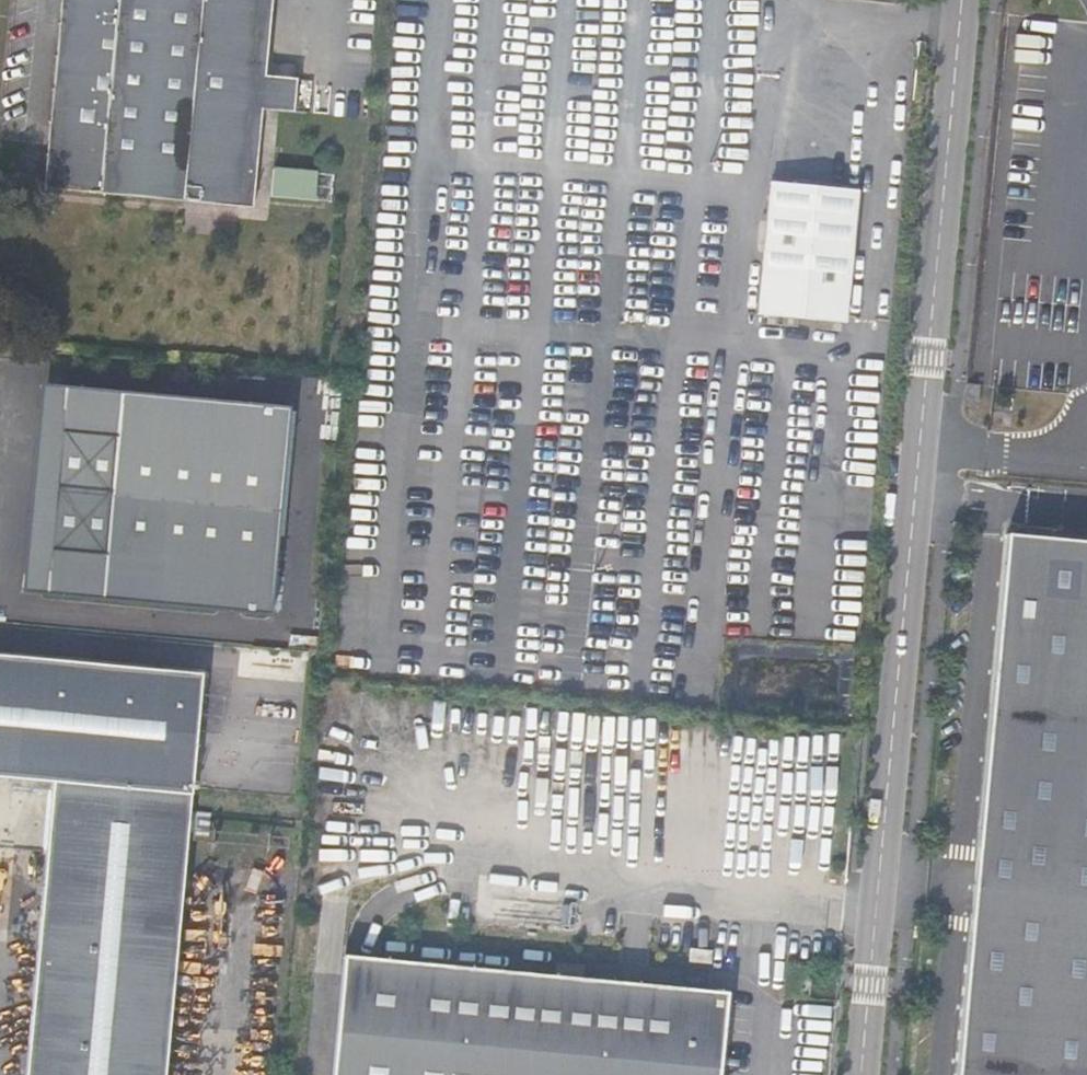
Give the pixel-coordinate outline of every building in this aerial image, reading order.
[(267,111),(270,77),(277,0),(66,0),(49,190),(259,209),(267,111)] [(299,114),(303,80),(270,77),(267,111),(299,114)] [(277,199),(351,205),(354,177),(280,171),(277,199)] [(847,321),(859,191),(773,183),(761,314),(847,321)] [(274,615),(290,412),(0,389),(0,592),(274,615)] [(1011,543),(963,1074),(1086,1074),(1086,550),(1011,543)] [(0,658),(0,780),(54,785),(28,1074),(166,1074),(187,838),(208,840),(210,818),(190,816),(202,676),(0,658)] [(340,1074),(721,1074),(726,1011),(348,978),(340,1074)] [(787,1015),(811,1016),(812,990),(789,988),(787,1015)]
